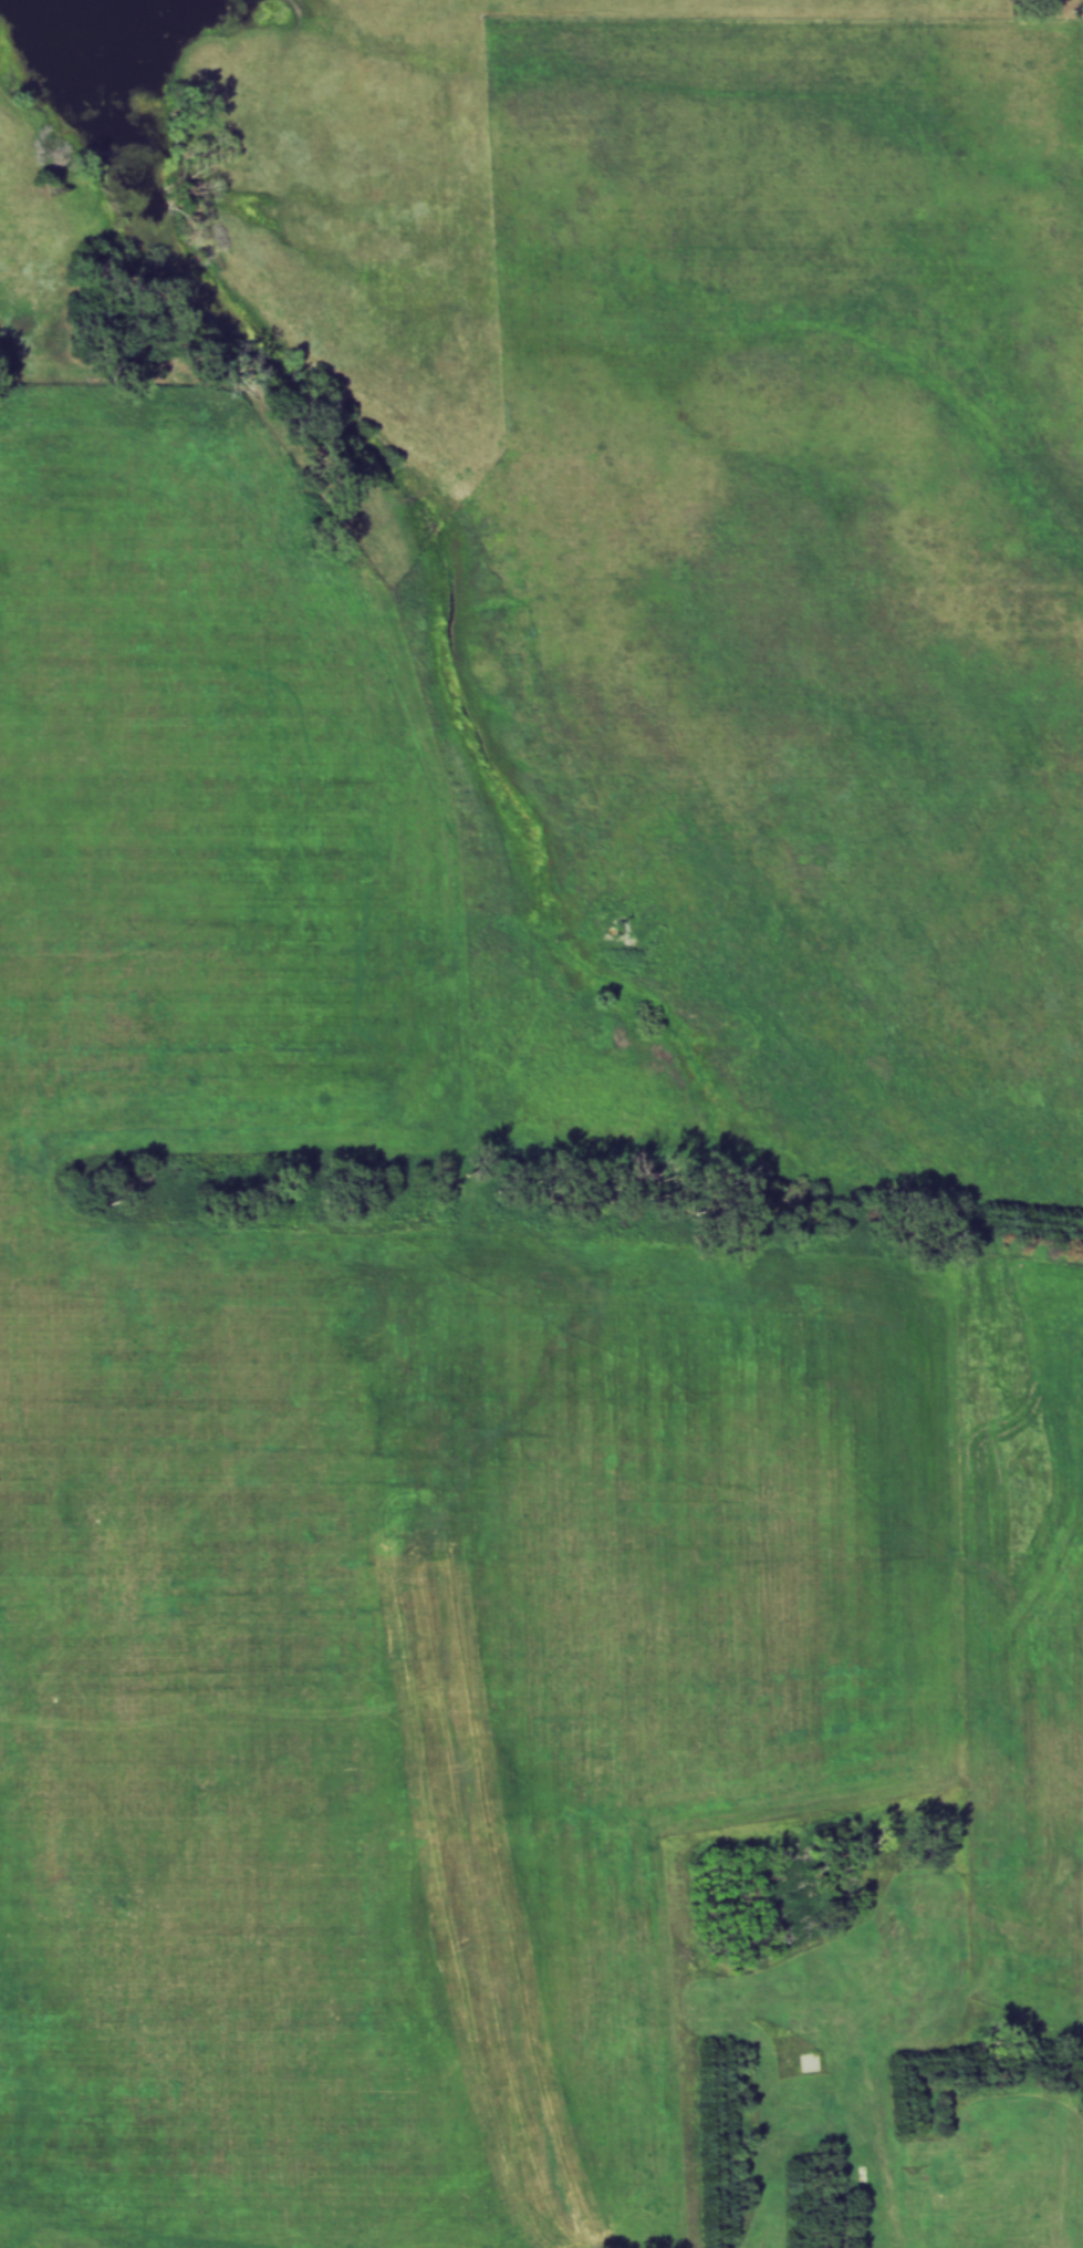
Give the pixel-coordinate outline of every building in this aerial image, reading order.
[(796,2056),(798,2074),(817,2072),(815,2054),(796,2056)]
